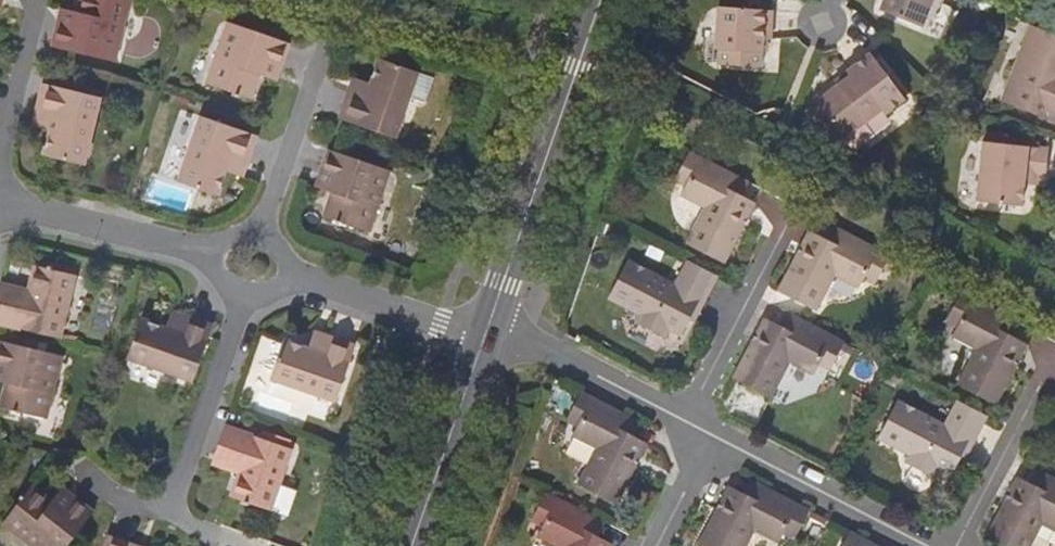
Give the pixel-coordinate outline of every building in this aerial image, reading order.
[(59,20),(52,48),(69,53),(111,63),(126,0),(81,0),(77,12),(74,23),(59,20)] [(883,11),(926,28),(937,0),(887,0),(883,11)] [(74,23),(77,12),(62,8),(59,20),(74,23)] [(721,50),(719,66),(761,69),(763,41),(771,42),(773,12),(718,8),(714,49),(721,50)] [(210,85),(252,100),(260,77),(265,66),(280,72),(289,45),(279,40),(231,24),(210,85)] [(1035,26),(1004,100),(1054,121),(1054,33),(1035,26)] [(851,73),(838,83),(815,100),(843,138),(884,108),(888,113),(908,99),(872,51),(847,69),(851,73)] [(436,79),(380,60),(371,84),(366,95),(351,90),(341,120),(355,126),(396,140),(411,98),(427,105),(436,79)] [(265,66),(260,77),(276,83),(280,72),(265,66)] [(834,78),(838,83),(851,73),(847,69),(834,78)] [(366,95),(371,84),(368,83),(355,78),(351,90),(366,95)] [(53,116),(51,127),(45,153),(87,163),(103,98),(60,88),(44,84),(37,112),(53,116)] [(183,109),(162,173),(177,177),(198,114),(183,109)] [(34,123),(51,127),(53,116),(37,112),(34,123)] [(231,161),(247,168),(258,137),(241,132),(202,118),(180,183),(218,197),(226,173),(231,161)] [(1024,174),(1037,176),(1044,177),(1047,149),(984,141),(977,200),(1020,206),(1023,184),(1024,174)] [(757,203),(742,194),(731,189),(737,176),(689,151),(682,165),(691,170),(685,183),(680,194),(705,207),(687,243),(724,263),(744,224),(740,222),(744,217),(747,219),(757,203)] [(386,172),(344,156),(330,152),(320,178),(334,184),(330,194),(322,218),(365,233),(386,172)] [(226,173),(244,178),(247,168),(231,161),(226,173)] [(675,178),(685,183),(691,170),(682,165),(675,178)] [(1036,185),(1037,176),(1024,174),(1023,184),(1036,185)] [(742,194),(748,182),(737,176),(731,189),(742,194)] [(316,189),(330,194),(334,184),(320,178),(316,189)] [(831,224),(824,238),(835,244),(843,231),(831,224)] [(883,270),(890,255),(843,231),(835,244),(824,238),(811,230),(803,244),(807,247),(803,254),(799,252),(780,290),(817,311),(836,275),(861,288),(867,277),(872,265),(883,270)] [(807,247),(803,244),(799,252),(803,254),(807,247)] [(704,299),(717,275),(685,258),(673,284),(628,260),(608,298),(640,315),(636,322),(666,338),(669,331),(681,336),(701,298),(704,299)] [(28,291),(26,302),(0,296),(0,325),(12,327),(58,340),(75,271),(36,261),(28,291)] [(877,283),(883,270),(872,265),(867,277),(877,283)] [(0,284),(0,296),(26,302),(28,291),(0,284)] [(962,293),(954,307),(965,312),(958,325),(953,336),(978,349),(959,385),(997,405),(1017,365),(1013,363),(1017,357),(1021,359),(1029,344),(1015,336),(1002,329),(1009,317),(962,293)] [(948,319),(958,325),(965,312),(954,307),(948,319)] [(171,312),(165,329),(177,333),(182,317),(171,312)] [(786,312),(779,324),(791,331),(797,318),(786,312)] [(177,333),(165,329),(141,321),(127,360),(193,382),(208,337),(212,327),(182,317),(177,333)] [(757,342),(753,340),(734,378),(771,398),(789,363),(813,376),(820,364),(826,352),(837,357),(845,342),(797,318),(791,331),(779,324),(765,317),(757,332),(761,335),(757,342)] [(1015,336),(1020,323),(1009,317),(1002,329),(1015,336)] [(315,333),(310,348),(321,353),(327,337),(315,333)] [(321,353),(310,348),(285,340),(271,380),(338,402),(353,358),(356,348),(327,337),(321,353)] [(4,385),(0,406),(0,411),(41,421),(57,356),(8,344),(0,342),(0,373),(7,375),(4,385)] [(830,369),(837,357),(826,352),(820,364),(830,369)] [(578,390),(571,405),(582,411),(576,425),(571,436),(595,448),(577,484),(616,505),(636,466),(633,464),(637,456),(640,458),(648,444),(634,436),(623,430),(629,417),(578,390)] [(975,442),(988,416),(957,400),(944,425),(899,401),(879,439),(910,455),(905,463),(936,479),(940,471),(952,478),(973,440),(975,442)] [(564,419),(576,425),(582,411),(571,405),(564,419)] [(634,436),(641,423),(629,417),(623,430),(634,436)] [(262,440),(238,431),(225,427),(216,455),(244,464),(241,473),(233,499),(271,512),(292,450),(285,448),(288,441),(264,432),(262,440)] [(244,464),(216,455),(213,464),(241,473),(244,464)] [(1039,471),(1032,484),(1044,490),(1050,476),(1039,471)] [(1019,476),(1011,491),(1007,498),(987,536),(1004,545),(1005,545),(1030,545),(1044,519),(1054,526),(1054,479),(1050,476),(1044,490),(1032,484),(1019,476)] [(750,479),(743,493),(755,499),(761,485),(750,479)] [(809,510),(761,485),(755,499),(743,493),(729,486),(721,501),(724,502),(721,509),(718,507),(698,545),(746,545),(754,532),(778,543),(784,534),(790,521),(801,525),(809,510)] [(52,502),(31,487),(3,522),(35,545),(68,545),(79,533),(94,515),(72,498),(62,510),(52,502)] [(62,510),(72,498),(62,490),(52,502),(62,510)] [(539,505),(548,511),(543,522),(537,533),(562,545),(612,545),(613,542),(599,535),(587,529),(593,516),(546,491),(539,505)] [(533,517),(543,522),(548,511),(539,505),(533,517)] [(599,535),(605,522),(593,516),(587,529),(599,535)] [(795,539),(801,525),(790,521),(784,534),(795,539)] [(849,530),(840,545),(841,545),(878,545),(849,530)]
